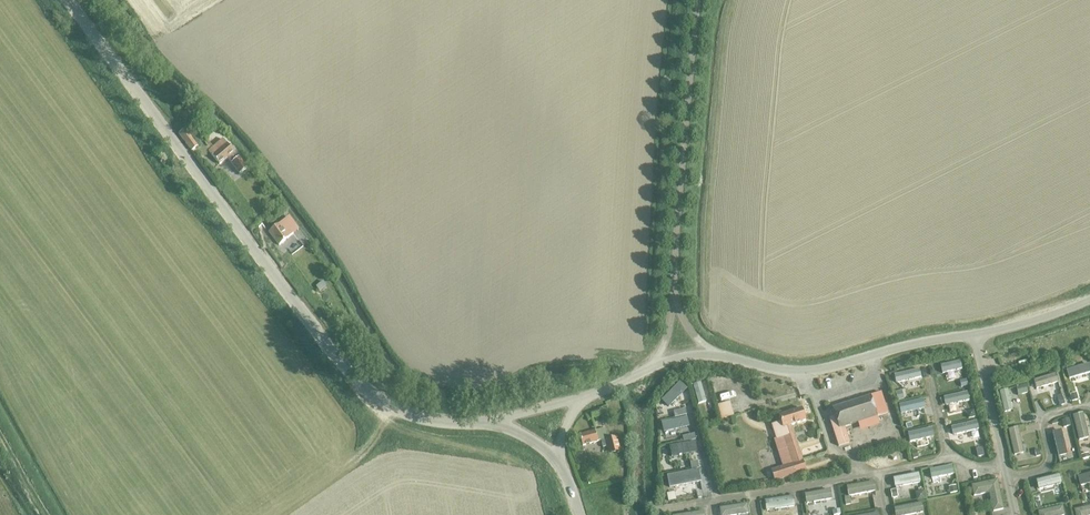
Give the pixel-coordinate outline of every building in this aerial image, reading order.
[(191,153),(197,148),(184,131),(178,136),(191,153)] [(223,141),(208,152),(218,166),(226,160),(234,170),(238,176),(246,170),(242,164),(234,154),(233,155),(223,141)] [(289,218),(269,234),(279,247),(294,235),(291,231),(296,227),(289,218)] [(323,284),(316,289),(319,293),(326,288),(323,284)] [(875,416),(886,413),(879,392),(869,396),(831,409),(833,416),(828,418),(837,446),(848,443),(843,427),(856,423),(856,422),(875,416)] [(1075,394),(1069,396),(1071,403),(1077,401),(1075,394)] [(586,420),(607,413),(605,407),(584,414),(586,420)] [(791,464),(770,471),(773,481),(805,471),(801,460),(801,461),(797,450),(789,425),(803,421),(800,409),(777,416),(779,422),(771,425),(776,440),(783,437),(788,453),(787,453),(791,464)] [(1068,420),(1060,422),(1062,429),(1070,427),(1068,420)] [(603,448),(606,447),(604,440),(607,439),(605,428),(578,436),(581,446),(601,440),(603,448)] [(607,439),(604,440),(606,447),(607,455),(619,453),(615,437),(607,439)] [(968,486),(971,497),(986,494),(990,512),(1001,510),(995,480),(968,486)] [(955,486),(948,488),(950,495),(957,493),(955,486)] [(1035,512),(1036,514),(1062,514),(1060,506),(1035,512)] [(1071,510),(1072,514),(1089,514),(1089,506),(1071,510)]
